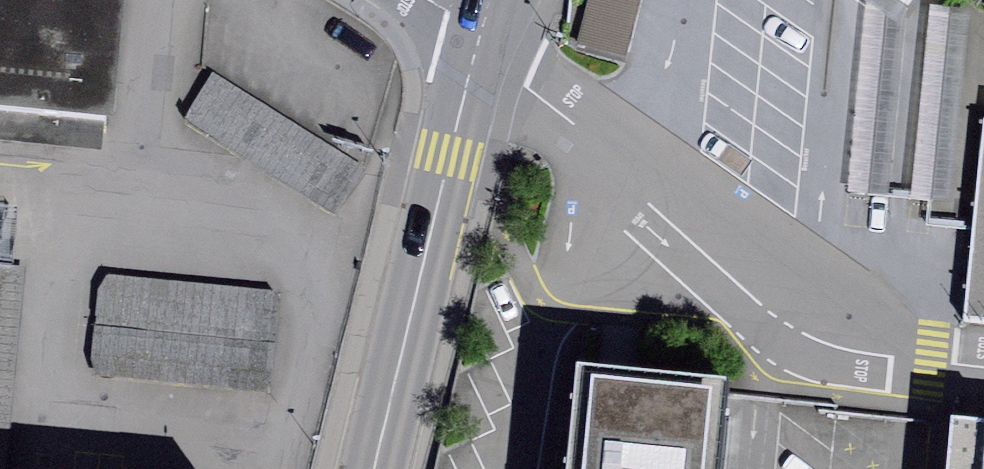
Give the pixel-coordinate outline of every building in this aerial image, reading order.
[(24,113),(105,120),(114,122),(126,0),(0,0),(0,111),(24,113)] [(625,57),(640,0),(588,0),(576,44),(625,57)] [(866,0),(846,192),(886,196),(906,5),(866,0)] [(967,10),(929,6),(907,200),(944,204),(967,10)] [(183,121),(334,214),(363,167),(212,73),(183,121)] [(0,111),(0,141),(102,151),(105,120),(0,111)] [(983,327),(983,120),(961,325),(983,327)] [(0,262),(0,468),(6,468),(26,264),(0,262)] [(98,374),(267,390),(273,381),(283,301),(277,293),(107,275),(99,288),(90,357),(98,374)] [(576,366),(567,468),(715,468),(726,381),(618,370),(576,366)] [(959,423),(954,468),(983,468),(983,425),(959,423)]
